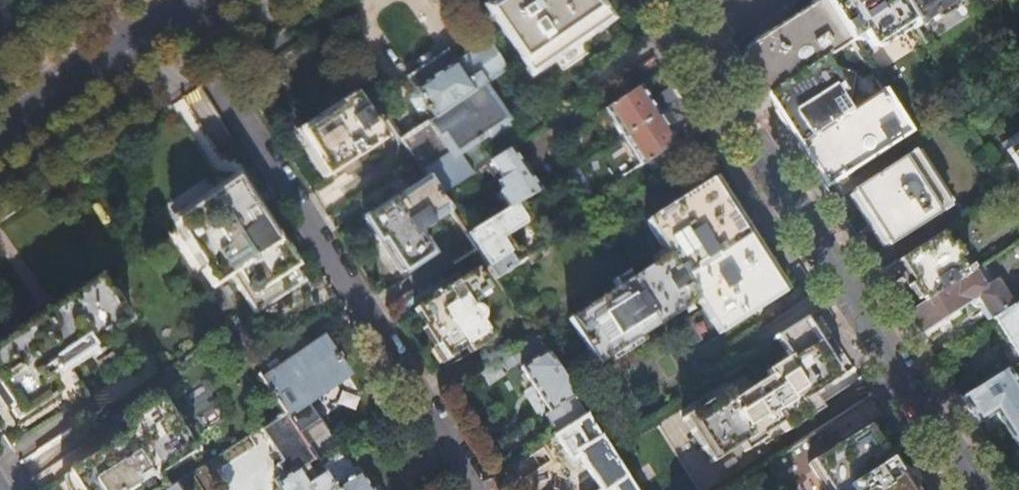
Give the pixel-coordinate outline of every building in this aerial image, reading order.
[(489,10),(532,70),(607,19),(595,0),(503,0),(489,10)] [(767,93),(825,58),(851,42),(824,0),(821,0),(784,23),(749,46),(746,61),(767,93)] [(851,42),(857,38),(868,40),(874,48),(913,22),(898,0),(824,0),(851,42)] [(917,28),(933,18),(935,22),(955,9),(953,5),(960,0),(898,0),(913,22),(917,28)] [(402,139),(416,159),(428,178),(441,196),(473,176),(462,159),(466,155),(462,149),(504,121),(483,89),(508,72),(488,42),(457,62),(449,50),(431,63),(408,79),(415,89),(410,92),(409,98),(417,110),(424,112),(428,109),(434,117),(402,139)] [(767,93),(800,145),(851,112),(850,109),(841,94),(846,91),(829,64),(825,58),(767,93)] [(658,113),(641,86),(606,110),(612,119),(610,121),(614,128),(617,126),(623,136),(658,113)] [(681,98),(674,87),(654,100),(661,111),(681,98)] [(827,188),(911,133),(883,91),(851,112),(800,145),(827,188)] [(661,111),(658,113),(623,136),(632,149),(629,151),(633,157),(636,156),(643,166),(678,144),(669,129),(691,114),(681,98),(661,111)] [(386,142),(360,102),(331,120),(304,138),(318,160),(329,178),(386,142)] [(501,193),(510,209),(524,200),(539,190),(523,165),(513,150),(492,163),(503,180),(499,182),(504,190),(501,193)] [(914,152),(854,191),(870,216),(889,248),(951,209),(914,152)] [(431,227),(452,213),(441,196),(428,178),(364,222),(372,233),(380,246),(384,244),(405,275),(431,258),(417,238),(432,228),(431,227)] [(272,230),(239,180),(210,200),(177,223),(207,267),(204,269),(216,287),(233,276),(258,314),(306,282),(272,230)] [(721,335),(784,295),(764,263),(739,224),(717,189),(712,182),(649,223),(670,257),(634,281),(629,273),(616,282),(620,289),(570,321),(598,364),(698,300),(721,335)] [(478,250),(497,278),(553,243),(541,225),(524,200),(510,209),(468,236),(478,250)] [(926,304),(976,273),(971,266),(967,269),(943,234),(899,262),(913,284),(926,304)] [(478,268),(458,282),(439,295),(438,293),(435,295),(436,297),(416,311),(431,332),(450,361),(467,349),(472,355),(491,342),(490,339),(489,340),(484,332),(486,331),(484,329),(482,330),(478,325),(479,324),(480,323),(481,322),(481,321),(482,320),(482,319),(482,318),(482,317),(482,316),(482,315),(481,315),(481,314),(481,313),(480,313),(480,312),(479,312),(479,311),(478,311),(478,310),(477,310),(476,310),(476,309),(475,309),(474,309),(473,309),(472,309),(471,309),(470,310),(469,310),(466,307),(491,290),(478,271),(480,270),(478,268)] [(995,319),(1013,308),(998,284),(995,286),(983,268),(976,273),(926,304),(909,315),(915,325),(921,335),(971,302),(974,305),(974,306),(975,306),(976,307),(977,307),(978,307),(979,307),(980,307),(981,307),(982,307),(991,322),(995,319)] [(100,275),(70,296),(37,318),(5,340),(0,343),(0,389),(21,419),(60,394),(71,411),(92,397),(69,362),(91,348),(96,356),(117,343),(112,335),(132,322),(100,275)] [(439,295),(458,282),(455,277),(436,290),(438,293),(439,295)] [(1013,308),(995,319),(1008,340),(1018,357),(1018,305),(1013,308)] [(811,338),(801,323),(774,341),(786,360),(765,375),(768,379),(733,402),(726,391),(683,419),(712,466),(742,447),(746,454),(766,442),(764,438),(782,427),(782,429),(805,415),(798,404),(837,379),(831,370),(823,357),(811,338)] [(547,416),(559,435),(561,433),(563,432),(587,416),(535,334),(501,356),(506,365),(530,349),(537,359),(523,368),(538,392),(551,412),(547,416)] [(296,358),(262,381),(284,414),(318,463),(319,466),(322,470),(344,457),(340,452),(307,402),(347,376),(337,361),(342,358),(341,355),(340,354),(335,357),(326,344),(311,354),(308,349),(296,358)] [(1009,369),(962,399),(978,423),(995,413),(1010,436),(1018,451),(1018,385),(1009,369)] [(167,489),(159,477),(196,453),(160,397),(123,420),(132,435),(69,474),(79,489),(167,489)] [(318,463),(284,414),(264,427),(293,472),(277,482),(283,489),(335,489),(325,474),(317,479),(315,474),(304,481),(302,477),(319,466),(318,463)] [(607,447),(607,446),(598,432),(593,425),(587,416),(563,432),(561,433),(570,447),(574,444),(578,450),(576,451),(587,469),(601,489),(634,489),(607,447)] [(899,474),(879,443),(870,428),(815,463),(833,489),(910,489),(899,474)] [(348,454),(322,470),(325,474),(335,489),(370,489),(359,473),(348,454)]
